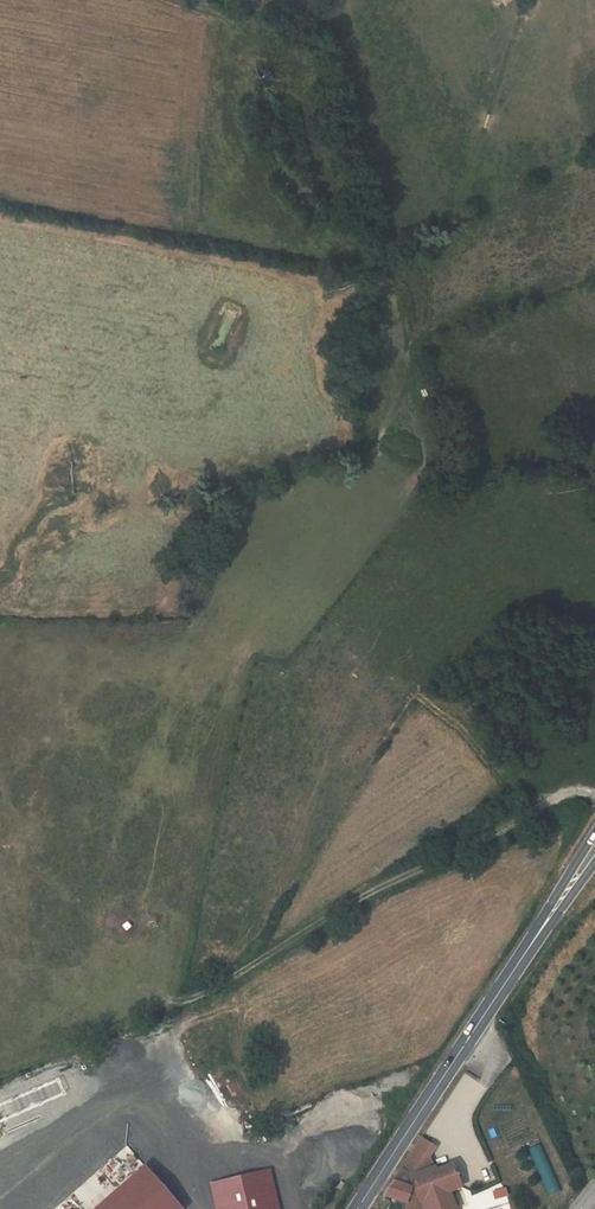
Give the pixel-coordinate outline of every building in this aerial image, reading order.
[(452,1204),(446,1185),(458,1181),(450,1159),(444,1162),(442,1157),(431,1161),(428,1155),(425,1153),(432,1143),(420,1135),(399,1167),(382,1192),(406,1205),(404,1208),(437,1208),(452,1204)] [(540,1143),(527,1150),(548,1196),(562,1190),(540,1143)] [(141,1166),(92,1208),(179,1208),(141,1166)] [(277,1203),(271,1174),(211,1187),(216,1208),(256,1208),(277,1203)]
